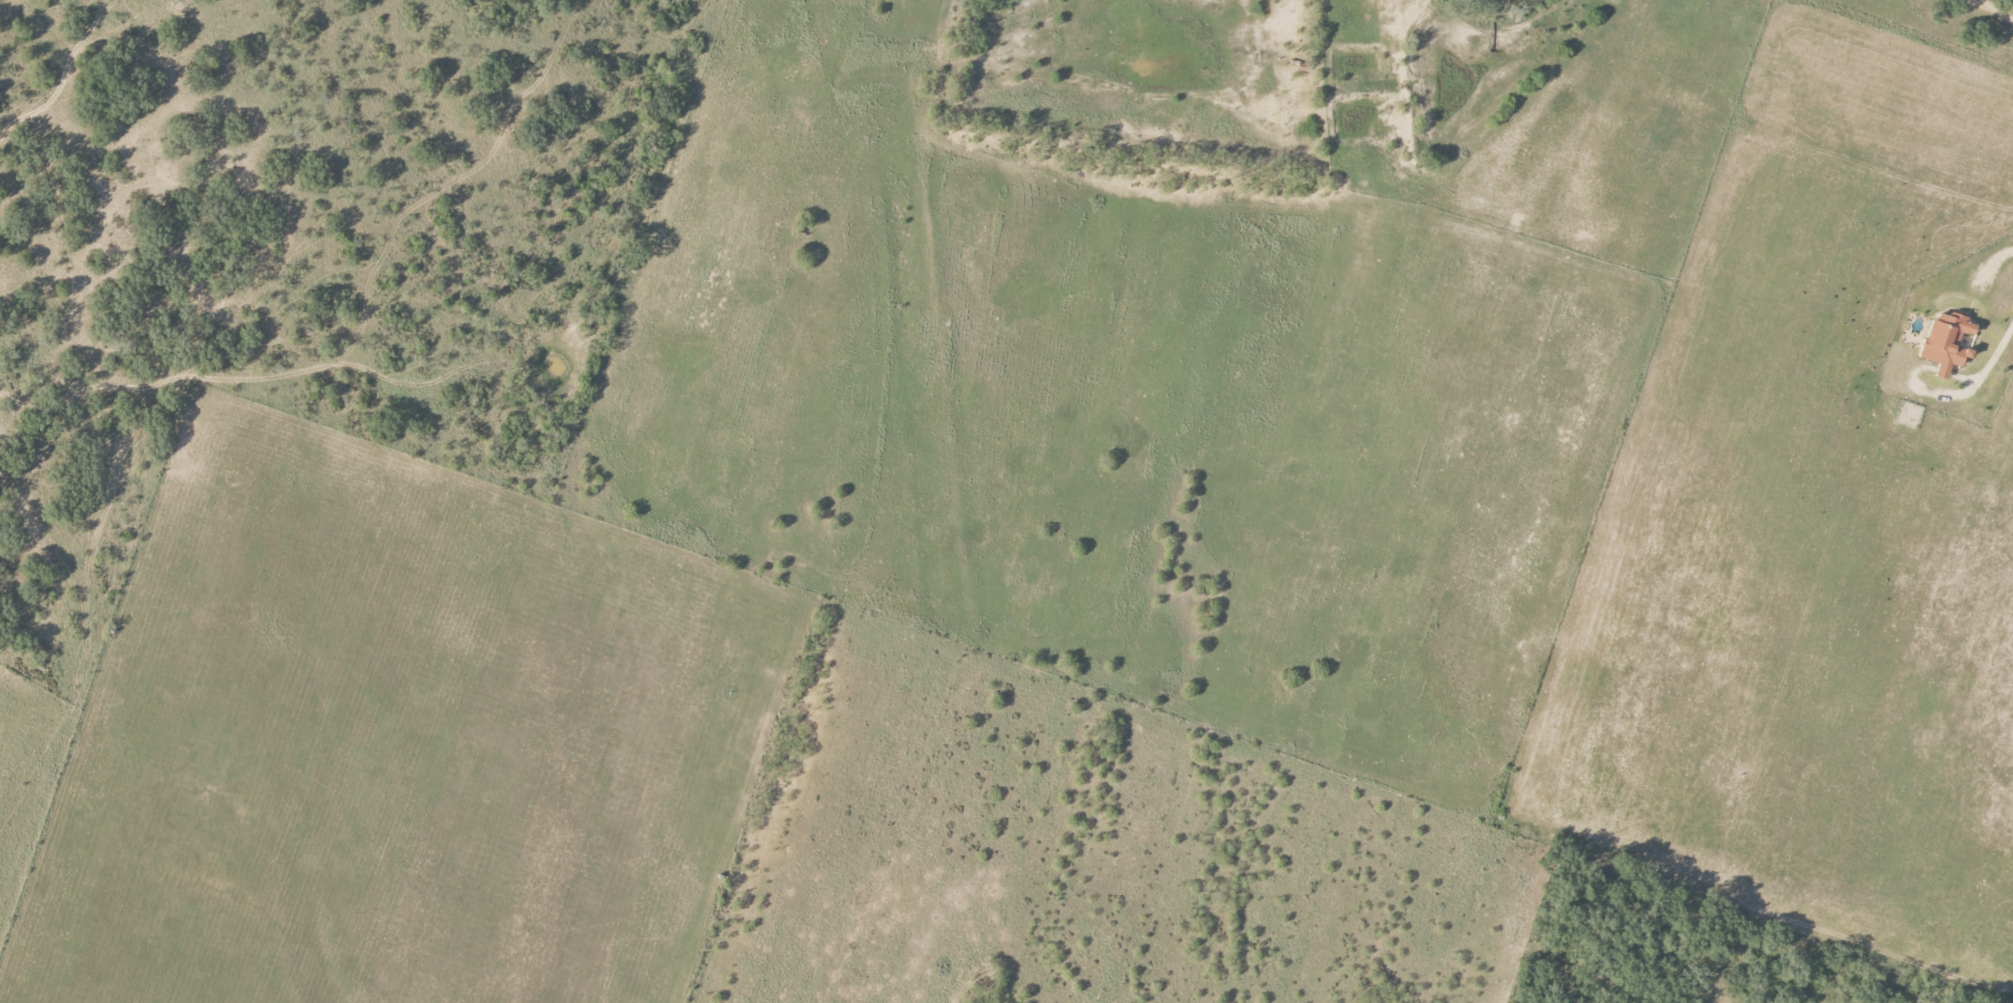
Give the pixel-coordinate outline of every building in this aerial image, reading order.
[(1921,359),(1939,364),(1936,376),(1947,380),(1952,365),(1963,368),(1966,359),(1972,360),(1974,353),(1958,348),(1962,333),(1974,337),(1977,327),(1967,324),(1968,318),(1951,313),(1950,317),(1934,313),(1921,359)]
